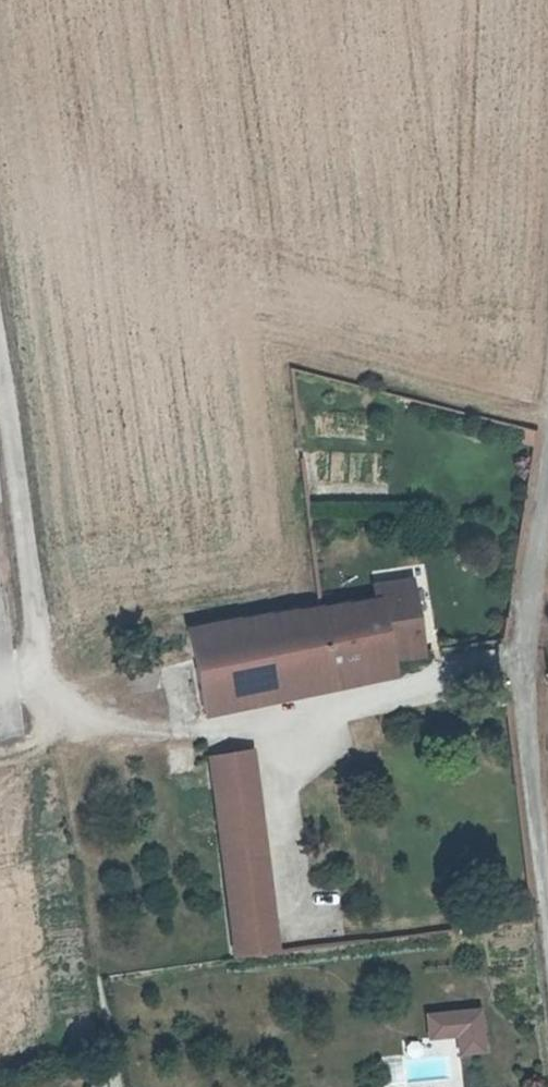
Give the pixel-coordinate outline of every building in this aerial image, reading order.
[(212,705),(426,663),(410,580),(373,588),(377,609),(200,643),(212,705)] [(211,753),(237,953),(279,948),(253,748),(211,753)] [(481,1007),(425,1012),(428,1036),(455,1033),(458,1056),(486,1053),(481,1007)]
